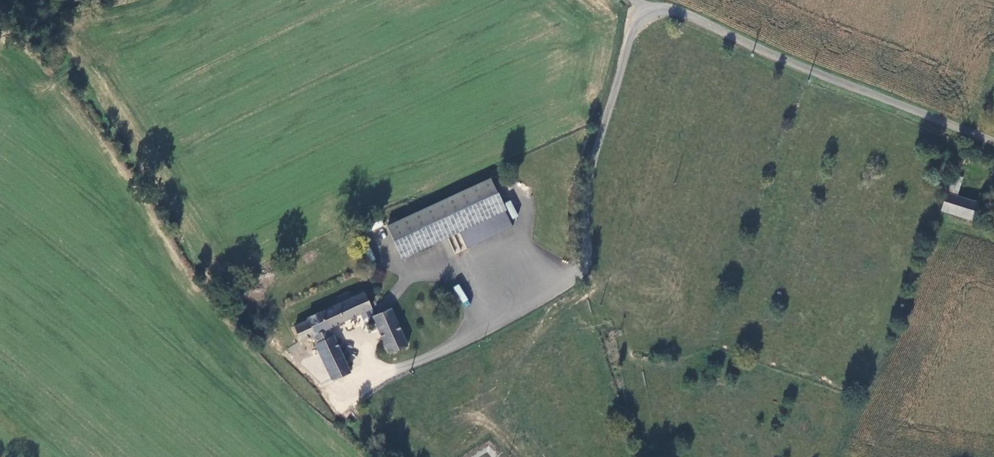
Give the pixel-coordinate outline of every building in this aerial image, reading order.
[(951,175),(946,194),(956,197),(962,177),(951,175)] [(511,227),(490,178),(386,223),(400,255),(457,230),(459,229),(467,246),(511,227)] [(946,194),(941,210),(971,218),(975,202),(956,197),(946,194)] [(464,247),(467,246),(459,229),(457,230),(464,247)] [(458,284),(453,288),(464,304),(469,300),(458,284)] [(373,317),(364,292),(340,304),(307,320),(307,323),(295,329),(301,342),(314,336),(317,340),(317,346),(332,381),(349,374),(328,329),(361,314),(364,321),(368,323),(372,321),(373,317)] [(387,310),(373,317),(389,353),(406,345),(391,313),(393,311),(392,308),(387,310)]
